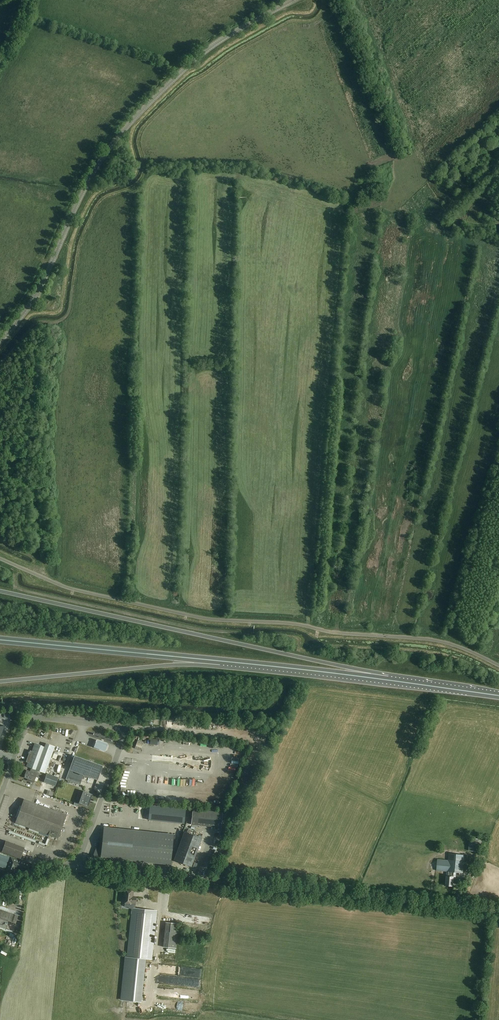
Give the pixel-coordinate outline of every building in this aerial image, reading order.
[(97,738),(94,745),(105,749),(108,742),(97,738)] [(136,746),(135,748),(141,750),(141,748),(143,744),(144,742),(141,741),(138,740),(137,742),(136,746)] [(26,766),(32,769),(45,773),(55,747),(46,744),(45,747),(35,744),(32,751),(30,751),(26,762),(28,763),(26,766)] [(103,766),(74,755),(69,770),(98,780),(103,766)] [(43,779),(45,773),(32,769),(31,772),(26,771),(24,777),(28,778),(27,780),(34,783),(34,781),(36,777),(40,778),(43,779)] [(47,775),(44,782),(56,786),(58,779),(59,778),(47,773),(47,775)] [(83,791),(79,803),(88,807),(92,794),(83,791)] [(66,815),(24,799),(15,823),(58,838),(66,815)] [(150,805),(149,820),(184,824),(186,809),(150,805)] [(223,812),(193,809),(191,824),(221,827),(223,812)] [(159,833),(104,827),(100,857),(155,863),(159,833)] [(202,837),(185,831),(174,860),(191,866),(202,837)] [(173,835),(159,833),(155,863),(169,864),(173,835)] [(480,839),(470,838),(468,851),(479,852),(480,839)] [(25,848),(6,841),(2,852),(21,859),(25,848)] [(464,855),(449,853),(448,860),(438,859),(437,870),(448,871),(448,876),(447,876),(446,885),(453,886),(454,876),(453,876),(454,872),(463,873),(464,855)] [(0,854),(0,866),(6,868),(10,857),(0,854)] [(30,865),(11,857),(6,871),(14,873),(16,868),(21,870),(24,871),(29,869),(30,865)] [(125,957),(120,1000),(127,1001),(136,1002),(140,958),(151,959),(153,946),(157,911),(135,908),(135,903),(136,897),(132,896),(133,891),(124,890),(123,896),(126,896),(125,902),(132,903),(131,908),(132,908),(128,944),(127,957),(125,957)] [(0,909),(0,927),(13,931),(19,915),(0,909)] [(179,924),(166,922),(163,947),(176,949),(179,924)]
